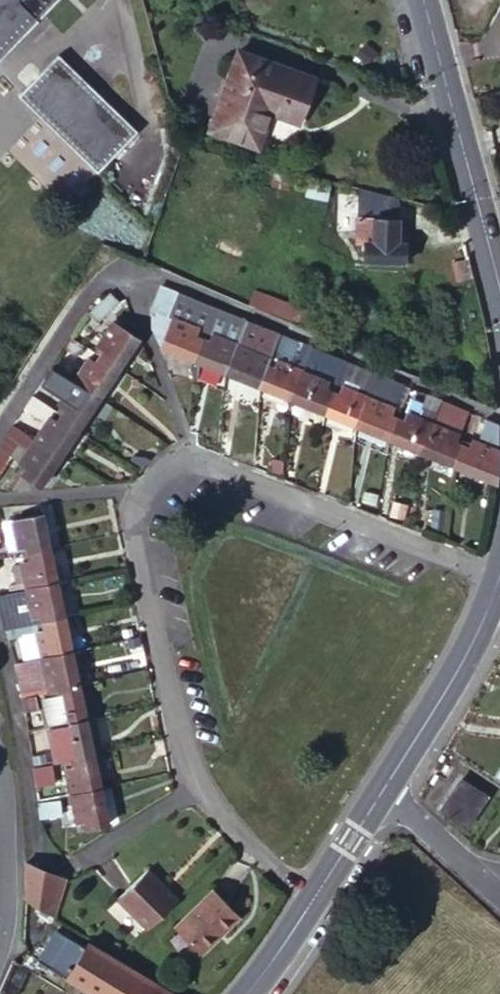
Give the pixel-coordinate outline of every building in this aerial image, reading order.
[(51,0),(0,0),(0,52),(51,0)] [(379,52),(368,42),(358,53),(369,62),(379,52)] [(18,89),(96,165),(137,124),(58,48),(18,89)] [(244,48),(214,125),(261,143),(276,109),(301,118),(317,76),(244,48)] [(313,194),(334,199),(337,184),(316,179),(313,194)] [(401,213),(402,194),(387,190),(359,184),(358,212),(401,213)] [(400,238),(401,213),(358,212),(357,237),(366,237),(365,256),(406,257),(407,239),(400,238)] [(152,327),(158,341),(162,342),(173,315),(175,311),(187,315),(191,305),(183,302),(188,291),(159,280),(148,308),(150,321),(152,327)] [(252,302),(308,326),(314,313),(258,288),(252,302)] [(108,290),(89,308),(97,316),(117,298),(108,290)] [(205,329),(237,342),(239,338),(248,316),(235,311),(217,304),(205,329)] [(199,326),(205,329),(211,313),(200,309),(191,305),(187,315),(200,321),(199,326)] [(175,311),(173,315),(199,326),(200,321),(187,315),(175,311)] [(102,340),(117,317),(112,315),(97,336),(102,340)] [(162,342),(195,356),(205,329),(199,326),(173,315),(162,342)] [(280,330),(248,316),(239,338),(265,348),(264,353),(270,355),(280,330)] [(119,364),(141,332),(117,317),(102,340),(96,348),(119,364)] [(195,356),(227,369),(237,342),(205,329),(195,356)] [(312,343),(280,330),(270,355),(277,358),(279,353),(302,363),(312,343)] [(239,338),(237,342),(264,353),(265,348),(239,338)] [(66,339),(57,352),(68,359),(76,347),(66,339)] [(237,342),(227,369),(244,375),(259,382),(270,355),(264,353),(237,342)] [(327,379),(334,382),(344,356),(321,347),(312,343),(302,363),(328,374),(327,379)] [(77,378),(100,393),(119,364),(96,348),(92,355),(77,378)] [(77,378),(92,355),(87,352),(72,375),(77,378)] [(286,362),(300,368),(302,363),(279,353),(277,358),(286,362)] [(270,355),(259,382),(290,395),(300,368),(286,362),(277,358),(270,355)] [(344,356),(334,382),(338,384),(340,379),(368,390),(377,370),(344,356)] [(302,363),(300,368),(327,379),(328,374),(302,363)] [(31,393),(57,408),(62,400),(57,397),(72,375),(50,365),(31,393)] [(300,368),(290,395),(314,405),(323,408),(334,382),(327,379),(300,368)] [(402,380),(377,370),(368,390),(393,400),(402,380)] [(62,400),(77,378),(72,375),(57,397),(62,400)] [(57,408),(80,422),(92,404),(100,393),(77,378),(62,400),(57,408)] [(340,379),(338,384),(366,395),(368,390),(340,379)] [(409,384),(402,380),(393,400),(391,405),(399,408),(409,384)] [(334,382),(323,408),(356,422),(366,395),(338,384),(334,382)] [(393,400),(368,390),(366,395),(380,401),(391,405),(393,400)] [(444,398),(424,390),(416,410),(432,416),(444,398)] [(356,422),(388,435),(399,408),(391,405),(380,401),(366,395),(356,422)] [(459,428),(467,408),(444,398),(432,416),(459,428)] [(414,415),(430,421),(432,416),(416,410),(407,406),(405,411),(414,415)] [(37,438),(60,452),(80,422),(57,408),(52,414),(37,438)] [(405,442),(419,448),(430,421),(414,415),(405,411),(399,408),(388,435),(405,442)] [(32,435),(37,438),(52,414),(48,412),(32,435)] [(499,421),(485,415),(477,435),(499,445),(499,428),(499,421)] [(430,421),(457,433),(459,428),(432,416),(430,421)] [(453,462),(464,436),(457,433),(430,421),(419,448),(453,462)] [(0,466),(10,451),(24,430),(12,423),(0,441),(0,466)] [(24,430),(10,451),(18,456),(32,435),(24,430)] [(499,450),(499,445),(477,435),(475,434),(472,440),(499,451),(499,450)] [(18,456),(23,460),(35,441),(37,438),(32,435),(18,456)] [(497,480),(499,451),(472,440),(464,436),(453,462),(497,480)] [(40,481),(60,452),(37,438),(35,441),(23,460),(18,466),(40,481)] [(22,543),(23,548),(49,542),(42,509),(16,515),(21,538),(22,543)] [(431,514),(430,525),(443,526),(444,515),(442,514),(431,514)] [(17,544),(22,543),(21,538),(16,515),(11,516),(17,544)] [(49,542),(23,548),(25,556),(30,582),(56,576),(49,542)] [(30,582),(25,556),(20,557),(26,583),(30,582)] [(0,561),(0,579),(9,577),(4,560),(0,561)] [(63,611),(56,576),(30,582),(33,597),(37,614),(37,616),(63,611)] [(33,597),(30,582),(26,583),(1,590),(7,621),(37,614),(33,597)] [(0,590),(0,615),(4,627),(5,628),(38,618),(37,616),(37,614),(7,621),(1,590),(0,590)] [(69,636),(63,611),(37,616),(38,618),(39,625),(45,652),(52,650),(71,646),(69,636)] [(39,625),(38,618),(5,628),(8,639),(17,637),(22,658),(41,653),(35,627),(39,625)] [(41,653),(45,652),(39,625),(35,627),(41,653)] [(78,681),(71,646),(52,650),(45,652),(48,665),(51,678),(53,687),(59,686),(78,681)] [(48,665),(45,652),(41,653),(46,679),(51,678),(48,665)] [(22,658),(10,661),(18,694),(53,687),(51,678),(46,679),(41,653),(22,658)] [(86,680),(78,681),(86,716),(94,715),(86,680)] [(86,716),(78,681),(59,686),(53,687),(54,695),(60,722),(86,716)] [(54,695),(53,687),(18,694),(22,710),(42,706),(52,704),(50,695),(54,695)] [(50,695),(52,704),(56,723),(60,722),(54,695),(50,695)] [(42,706),(45,725),(48,725),(56,723),(52,704),(42,706)] [(94,715),(86,716),(89,728),(93,750),(101,748),(94,715)] [(66,748),(68,756),(93,750),(89,728),(86,716),(60,722),(64,737),(66,748)] [(64,737),(60,722),(56,723),(62,750),(66,748),(64,737)] [(56,723),(48,725),(56,758),(63,757),(68,756),(66,748),(62,750),(56,723)] [(76,790),(101,785),(93,750),(68,756),(70,764),(76,790)] [(52,762),(36,765),(41,784),(56,781),(52,762)] [(65,765),(71,792),(76,790),(70,764),(65,765)] [(485,787),(459,770),(440,797),(467,814),(485,787)] [(109,820),(101,785),(76,790),(82,817),(84,826),(109,820)] [(76,790),(71,792),(77,818),(82,817),(76,790)] [(59,795),(45,799),(49,814),(63,810),(59,795)] [(57,874),(19,857),(19,896),(43,911),(57,874)] [(145,925),(176,894),(159,879),(145,865),(116,895),(145,925)] [(210,886),(174,923),(201,950),(238,913),(210,886)] [(55,926),(37,957),(36,958),(65,976),(84,944),(55,926)] [(84,944),(65,976),(90,990),(95,993),(117,959),(87,941),(84,944)] [(95,993),(96,993),(113,993),(130,967),(117,959),(95,993)] [(16,963),(2,993),(23,993),(33,970),(16,963)] [(147,976),(130,967),(113,993),(135,993),(147,976)] [(159,984),(150,978),(147,976),(135,993),(153,993),(159,984)] [(159,984),(153,993),(176,993),(159,984)]
